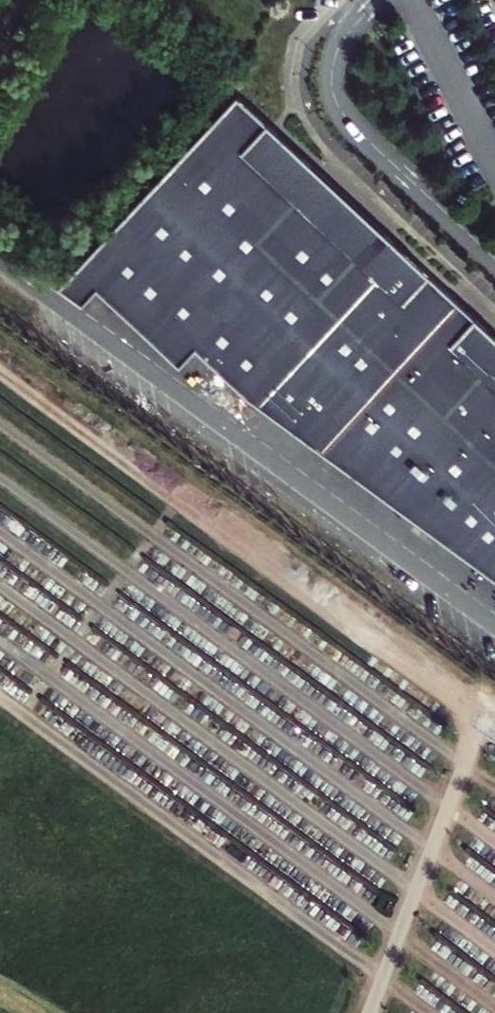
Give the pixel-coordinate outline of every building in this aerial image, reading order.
[(472,327),(478,320),(428,273),(421,280),(404,264),(264,133),(270,126),(251,108),(238,96),(59,288),(83,304),(97,288),(181,367),(197,350),(247,397),(494,579),(494,349),(472,327)]
